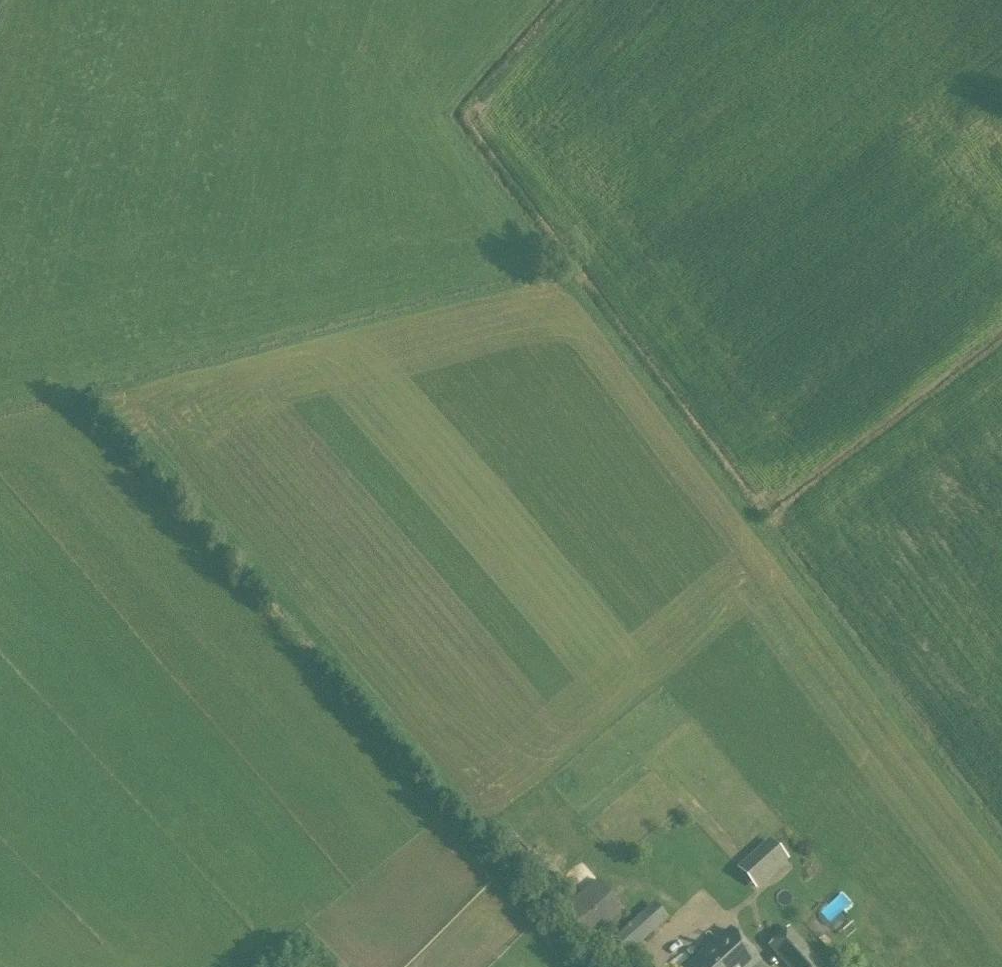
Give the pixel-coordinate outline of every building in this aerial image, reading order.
[(756,891),(788,861),(768,840),(736,869),(756,891)] [(588,944),(625,912),(598,880),(560,912),(588,944)] [(628,956),(668,920),(653,904),(613,940),(628,956)] [(802,942),(789,928),(768,948),(780,962),(785,966),(824,966),(802,942)] [(715,946),(723,955),(712,966),(713,966),(757,966),(759,965),(730,932),(715,946)] [(715,946),(691,966),(713,966),(712,966),(723,955),(715,946)]
